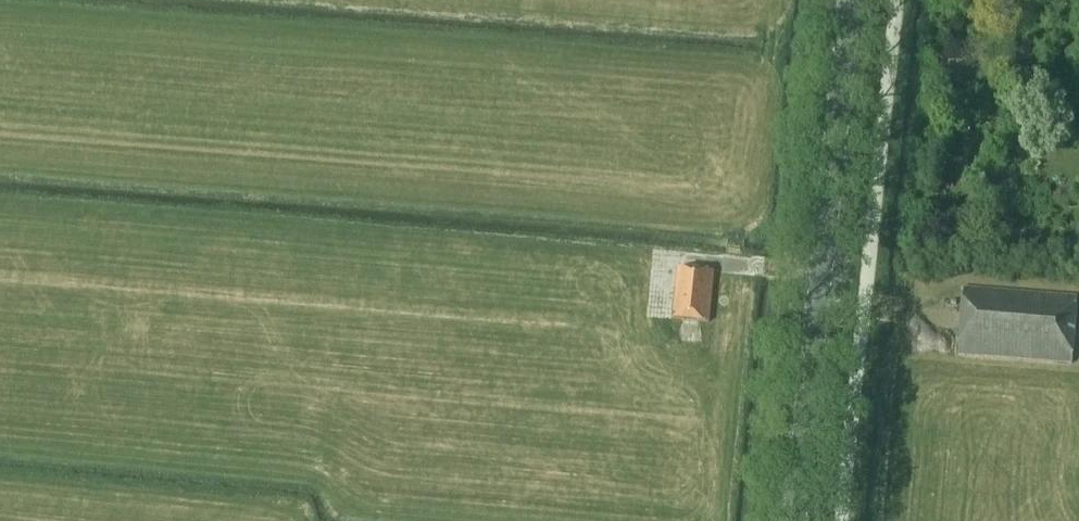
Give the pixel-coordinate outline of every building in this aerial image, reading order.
[(714,268),(679,265),(674,317),(710,320),(714,268)] [(1077,297),(963,289),(959,353),(1072,362),(1077,297)]
